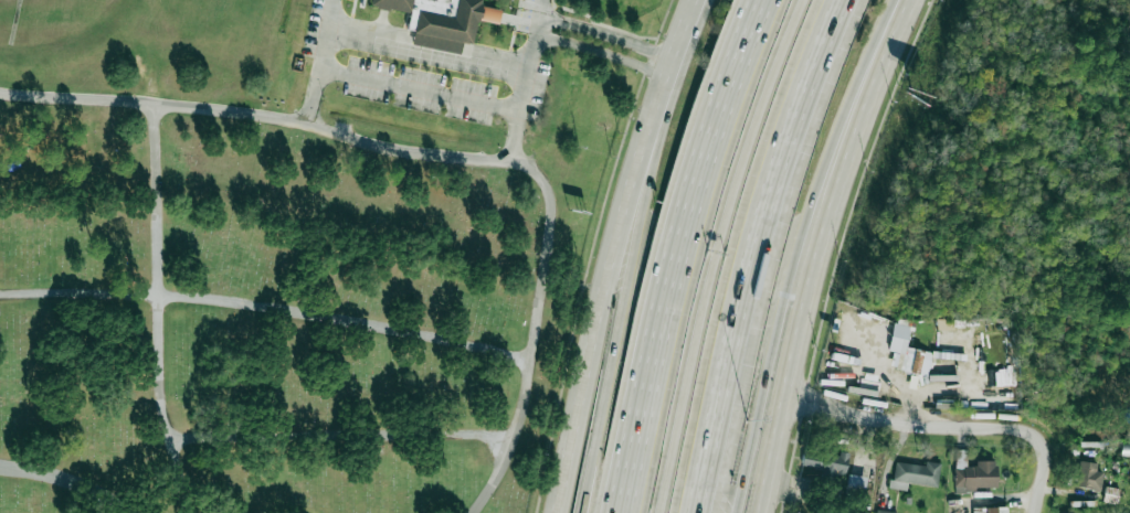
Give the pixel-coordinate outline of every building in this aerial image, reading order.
[(370,4),(371,0),(482,0),(480,6),(503,10),(499,24),(478,20),(473,45),(463,43),(461,54),(411,43),(414,31),(408,29),(411,13),(370,4)] [(938,329),(954,329),(954,319),(938,319),(938,329)] [(895,371),(927,377),(931,352),(907,348),(911,326),(894,323),(889,351),(899,353),(895,371)] [(848,453),(840,452),(840,455),(804,450),(801,474),(845,479),(848,453)] [(997,487),(996,462),(967,463),(966,450),(954,450),(955,493),(975,492),(975,487),(997,487)] [(1076,486),(1100,491),(1104,472),(1096,471),(1097,464),(1081,461),(1076,486)] [(940,463),(926,462),(926,465),(894,462),(891,489),(907,490),(907,484),(938,486),(940,463)] [(865,494),(866,476),(847,475),(846,493),(865,494)]
